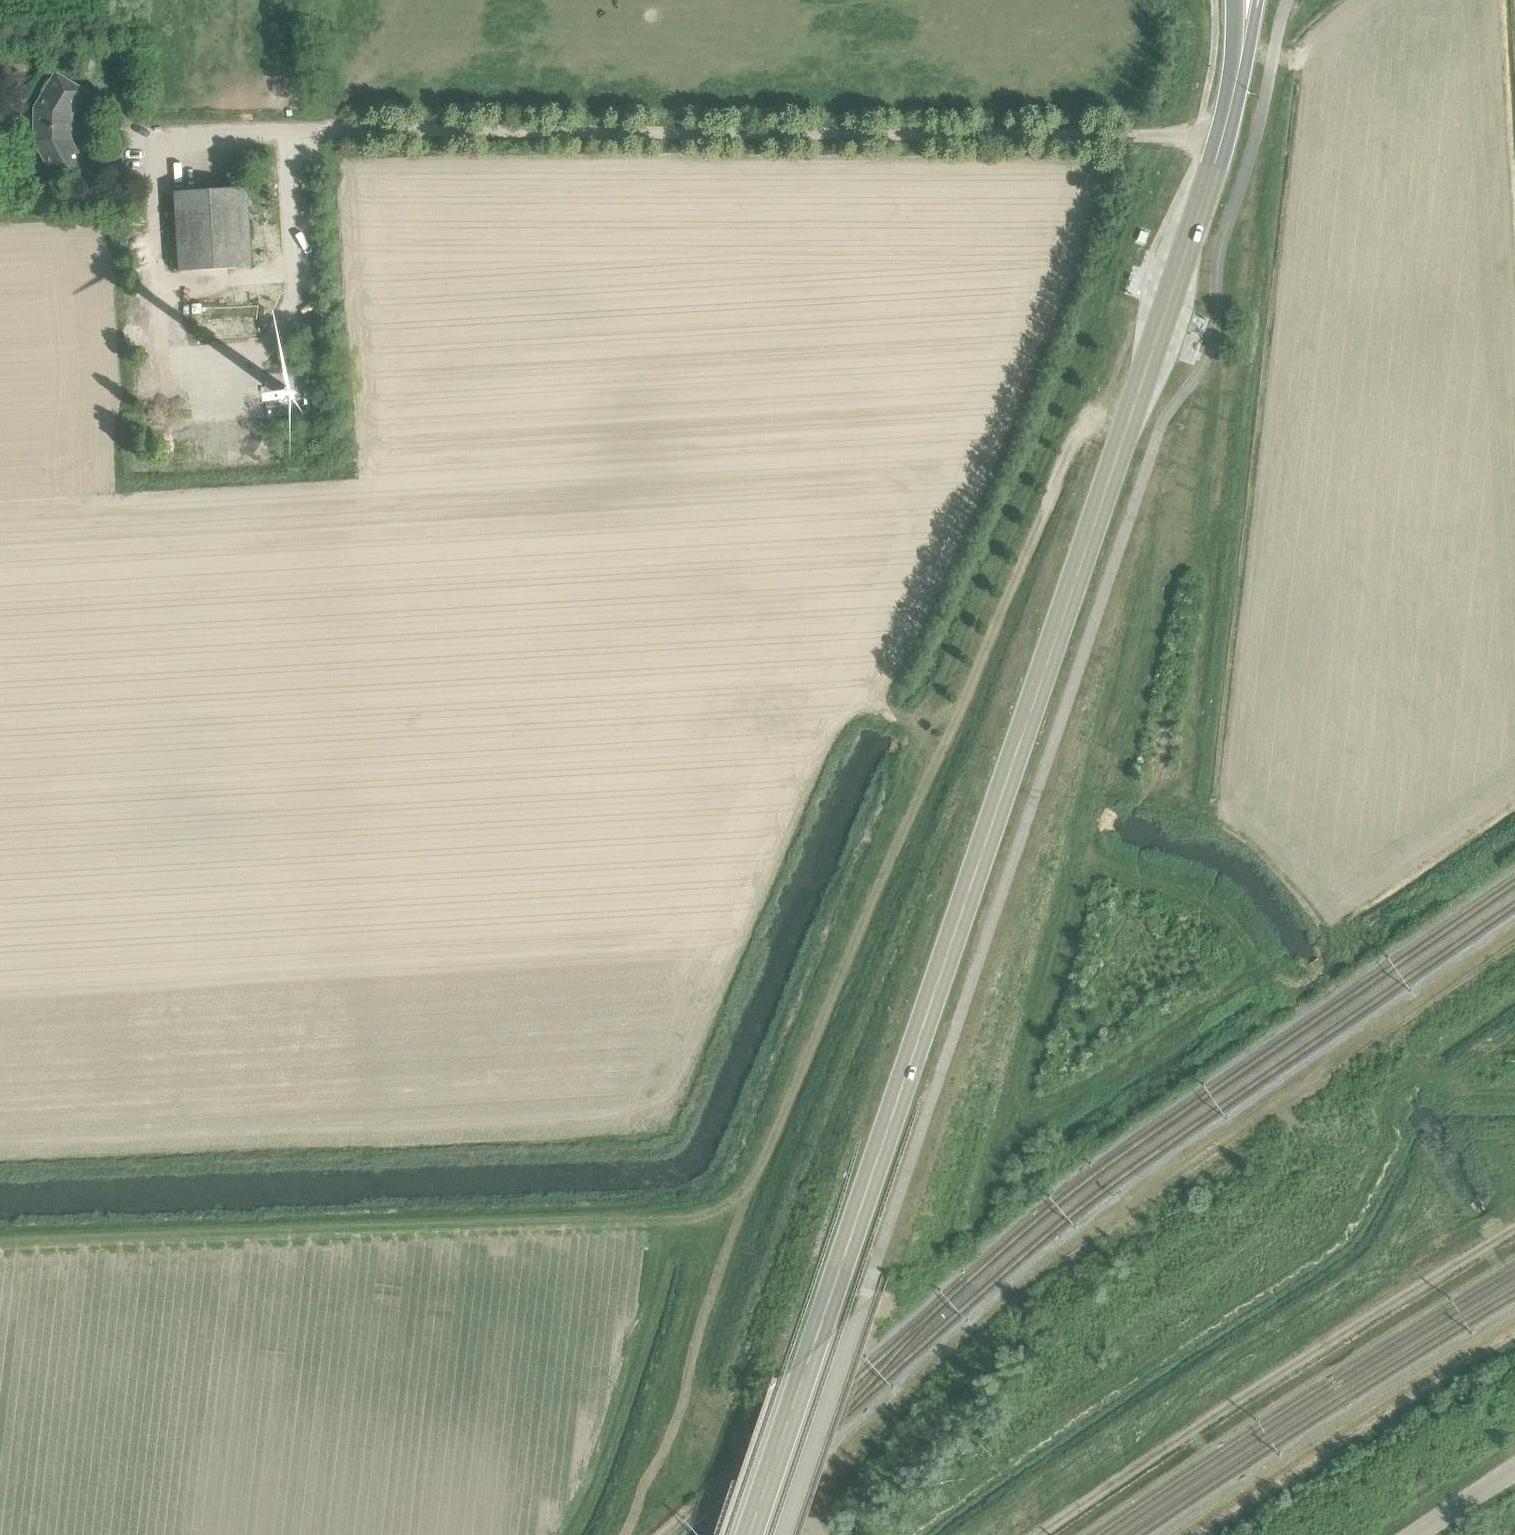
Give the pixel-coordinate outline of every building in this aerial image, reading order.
[(51,169),(58,182),(86,167),(71,141),(72,115),(86,91),(56,73),(36,107),(35,140),(54,141),(65,161),(51,169)] [(175,190),(180,270),(252,266),(247,186),(175,190)] [(287,401),(288,401),(290,400),(291,399),(292,398),(293,398),(293,397),(294,395),(294,394),(294,393),(293,392),(293,391),(292,390),(292,389),(291,389),(290,388),(289,388),(288,388),(287,388),(286,388),(285,388),(283,389),(282,389),(282,390),(281,391),(281,392),(280,394),(281,396),(281,397),(282,398),(282,399),(283,400),(285,400),(286,401),(287,401)]
